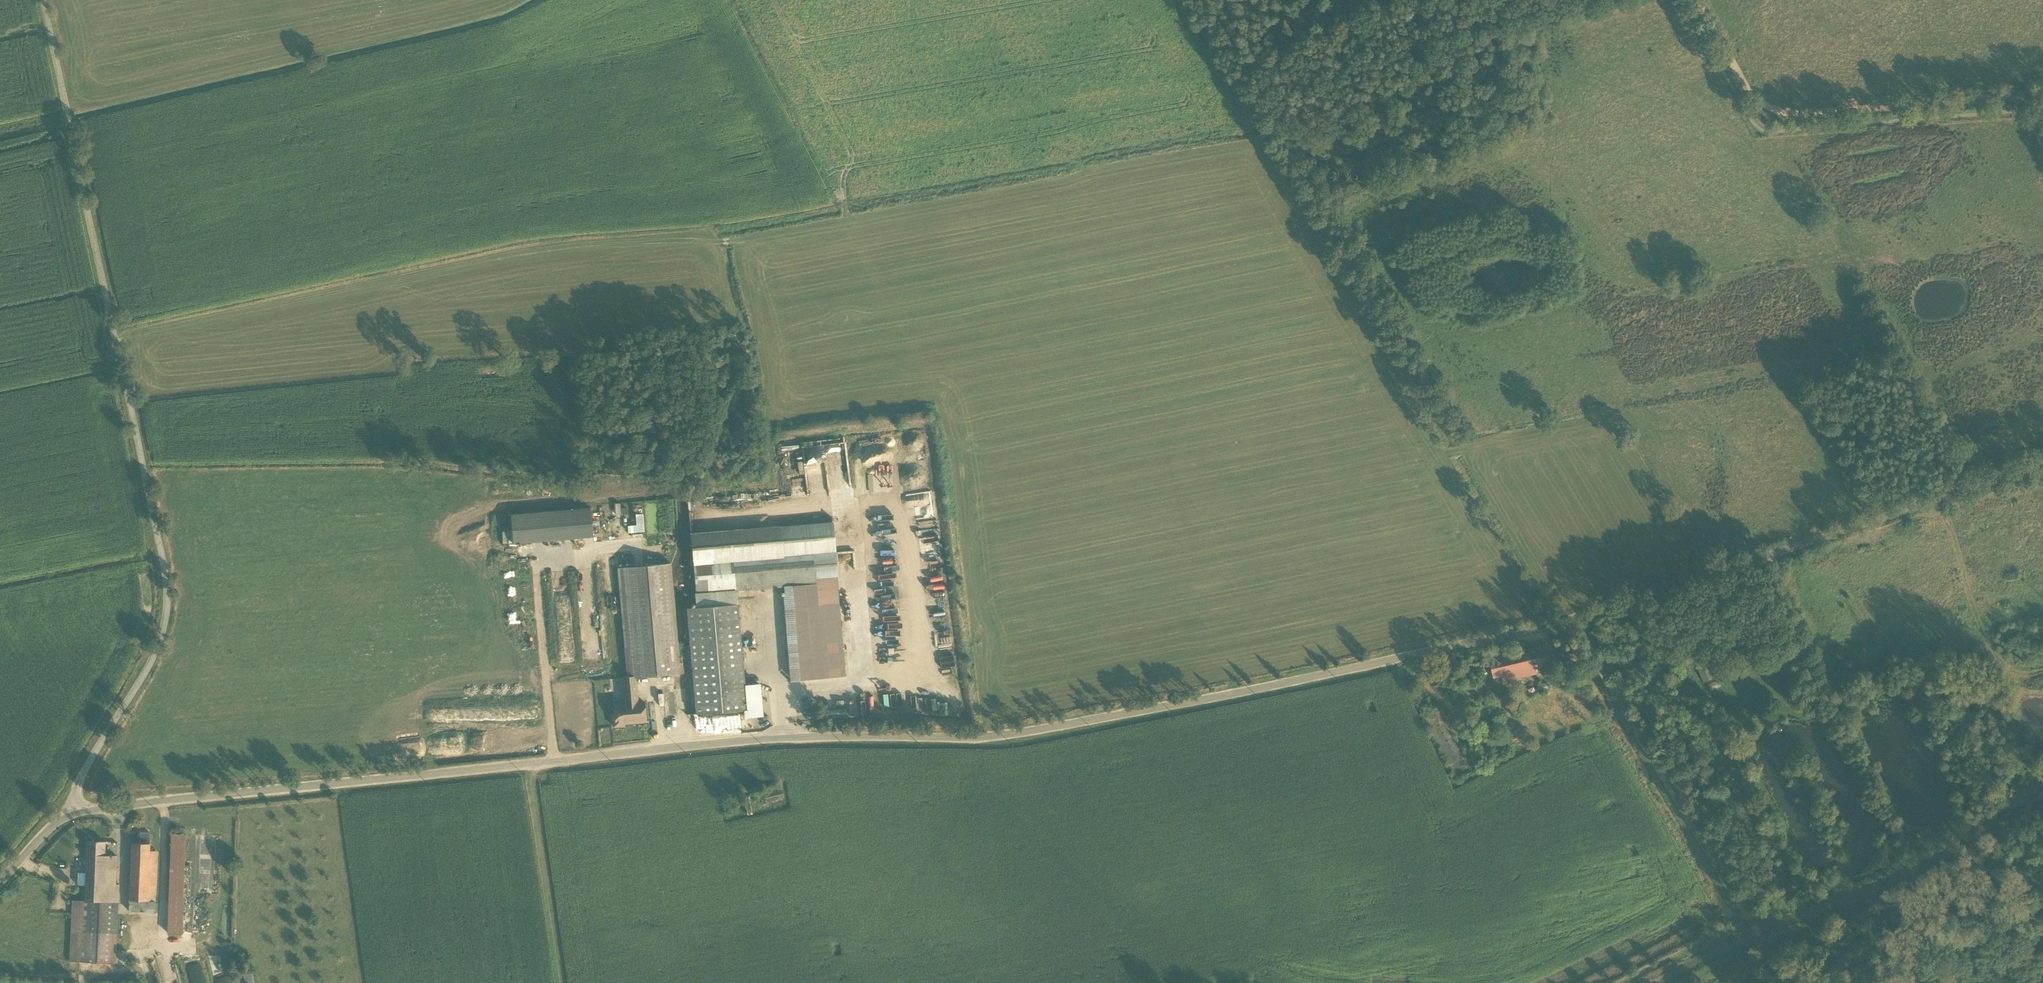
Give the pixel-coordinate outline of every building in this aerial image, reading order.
[(828,496),(824,457),(844,455),(843,442),(800,446),(802,460),(797,460),(798,470),(803,469),(803,475),(791,476),(792,487),(806,485),(807,498),(828,496)] [(590,508),(510,515),(513,544),(592,536),(590,508)] [(747,710),(745,685),(736,592),(783,587),(784,596),(782,597),(789,682),(845,677),(833,522),(690,533),(696,608),(687,608),(696,714),(743,710),(747,710)] [(614,714),(612,714),(613,727),(623,726),(623,724),(645,722),(643,701),(638,701),(636,678),(683,673),(682,662),(679,662),(670,563),(617,568),(626,676),(621,677),(623,703),(613,703),(614,714)] [(530,645),(530,632),(519,632),(519,645),(530,645)] [(936,640),(938,661),(951,660),(949,639),(936,640)] [(1545,647),(1489,660),(1493,678),(1501,676),(1503,684),(1521,680),(1521,678),(1537,674),(1536,668),(1550,665),(1545,647)] [(1706,665),(1697,669),(1704,684),(1713,679),(1706,665)] [(611,690),(620,689),(619,677),(611,677),(611,690)] [(1711,691),(1723,687),(1720,680),(1709,684),(1711,691)] [(1548,683),(1537,685),(1538,691),(1550,689),(1548,683)] [(747,710),(743,710),(744,717),(761,716),(759,684),(745,685),(747,710)] [(610,690),(596,690),(597,713),(611,713),(610,690)] [(1462,701),(1454,704),(1458,715),(1459,715),(1463,727),(1470,724),(1462,701)] [(1438,705),(1421,714),(1457,780),(1482,767),(1475,756),(1468,760),(1438,705)] [(748,796),(744,797),(747,815),(752,814),(748,796)] [(131,843),(128,900),(129,900),(128,911),(140,912),(154,913),(154,902),(156,902),(158,851),(149,851),(149,833),(139,832),(139,840),(135,840),(134,843),(131,843)] [(170,833),(167,933),(182,934),(185,834),(170,833)] [(72,900),(70,961),(115,963),(119,884),(116,884),(117,855),(104,855),(105,843),(116,844),(116,842),(87,841),(84,901),(72,900)] [(242,975),(244,982),(254,982),(252,973),(242,975)]
